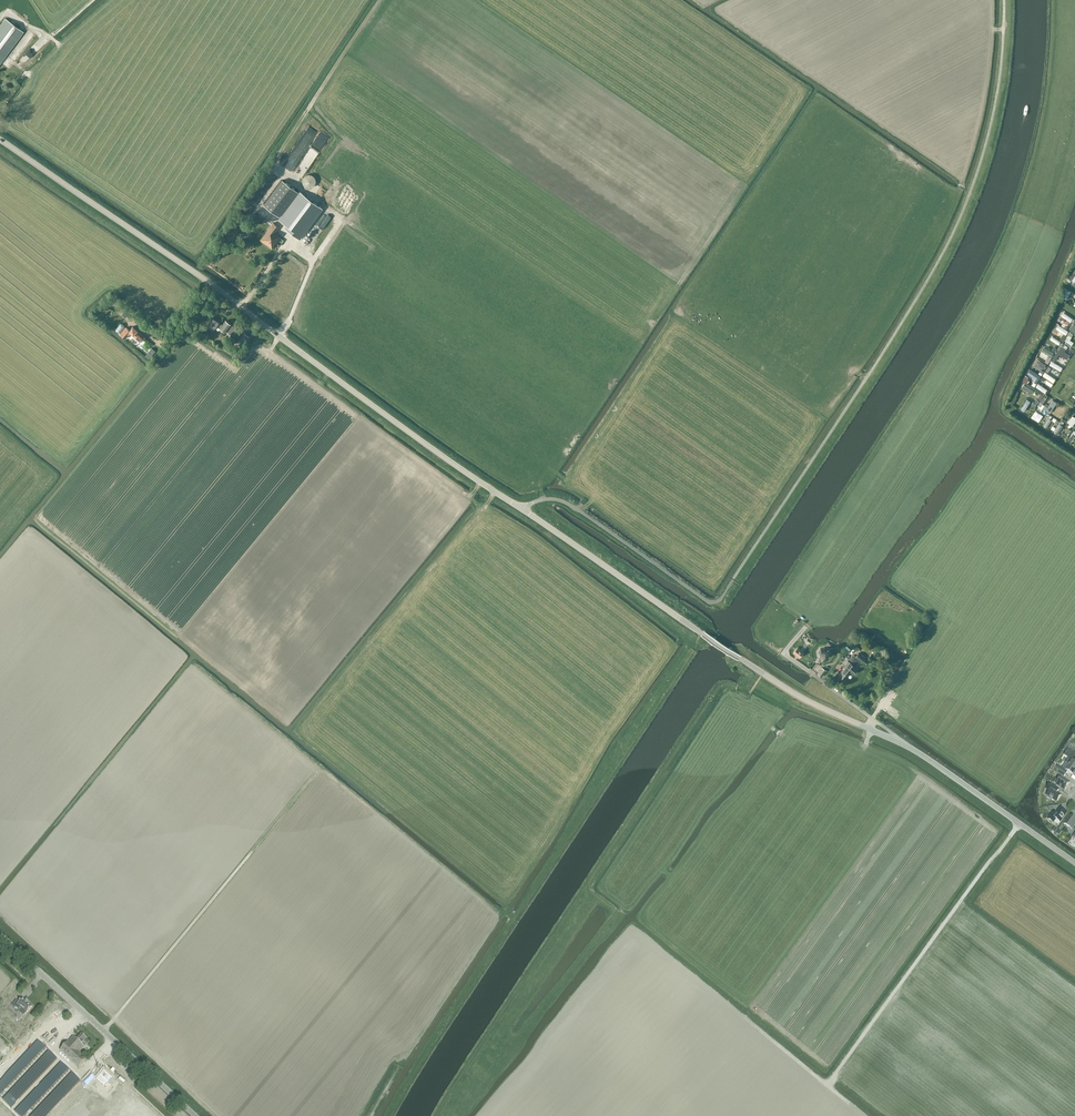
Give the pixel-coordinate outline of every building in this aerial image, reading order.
[(23,31),(5,18),(0,25),(0,63),(23,31)] [(9,68),(18,52),(13,49),(4,65),(9,68)] [(310,175),(309,175),(307,175),(306,176),(305,177),(304,177),(304,178),(303,179),(303,180),(302,180),(302,182),(302,183),(303,184),(303,185),(304,186),(305,187),(306,188),(307,188),(308,188),(309,188),(310,188),(311,188),(312,188),(313,187),(314,187),(314,186),(315,185),(315,184),(315,183),(316,182),(316,181),(315,180),(315,179),(314,178),(314,177),(313,176),(312,176),(311,176),(310,175)] [(279,217),(298,192),(282,180),(263,205),(279,217)] [(299,238),(321,208),(301,192),(284,214),(293,220),(286,229),(299,238)] [(273,247),(281,236),(276,232),(281,226),(274,221),(261,238),(273,247)] [(1064,301),(1068,292),(1063,290),(1059,299),(1064,301)] [(121,314),(126,318),(127,316),(130,318),(133,314),(126,308),(121,314)] [(1062,313),(1060,316),(1070,323),(1072,320),(1062,313)] [(220,323),(220,322),(213,317),(208,324),(215,329),(217,325),(220,327),(220,328),(225,332),(226,331),(231,334),(230,336),(234,339),(240,330),(232,324),(226,320),(222,325),(220,323)] [(126,328),(125,328),(124,327),(124,326),(122,324),(121,324),(116,330),(116,331),(118,332),(119,332),(121,334),(120,334),(126,339),(130,334),(139,342),(143,337),(136,331),(137,330),(133,326),(129,331),(126,328)] [(1067,335),(1068,332),(1055,324),(1053,328),(1067,335)] [(241,338),(238,342),(242,346),(246,341),(241,338)] [(1063,346),(1062,348),(1068,350),(1072,341),(1067,339),(1063,346)] [(152,348),(145,356),(146,357),(147,358),(148,359),(155,351),(152,348)] [(1050,362),(1048,366),(1060,372),(1061,368),(1050,362)] [(1037,384),(1035,387),(1044,394),(1046,391),(1037,384)] [(1023,406),(1028,409),(1031,403),(1026,400),(1023,406)] [(1061,419),(1066,411),(1062,409),(1057,417),(1061,419)] [(1066,441),(1070,444),(1074,437),(1074,438),(1074,433),(1072,432),(1066,441)] [(826,658),(829,655),(828,650),(825,647),(820,648),(818,652),(818,656),(822,659),(826,658)] [(799,657),(803,652),(797,648),(793,653),(799,657)] [(865,664),(868,660),(858,653),(854,658),(852,656),(848,661),(847,661),(843,667),(844,668),(839,674),(845,679),(850,672),(853,674),(857,668),(855,666),(859,660),(865,664)] [(824,674),(826,671),(822,668),(817,674),(821,677),(824,673),(824,674)] [(1074,760),(1074,758),(1070,755),(1068,758),(1069,758),(1065,763),(1069,765),(1074,769),(1074,762),(1074,761),(1074,760)] [(1069,765),(1065,769),(1062,767),(1060,770),(1066,774),(1068,771),(1074,776),(1074,769),(1069,765)] [(1063,777),(1066,774),(1060,770),(1058,773),(1059,774),(1054,782),(1056,784),(1065,790),(1070,782),(1061,776),(1062,776),(1063,777)] [(1056,791),(1057,789),(1050,783),(1046,789),(1049,792),(1047,795),(1048,796),(1047,797),(1050,799),(1051,798),(1056,802),(1061,795),(1056,791)] [(1061,822),(1067,813),(1060,808),(1055,815),(1052,813),(1048,819),(1053,823),(1056,819),(1061,822)] [(1074,824),(1074,819),(1070,815),(1064,824),(1072,829),(1074,824)] [(583,951),(583,940),(569,940),(568,959),(574,959),(574,951),(583,951)] [(25,1015),(32,1007),(23,999),(20,1003),(17,1000),(12,1006),(15,1008),(16,1007),(19,1010),(18,1011),(18,1012),(19,1010),(25,1015)] [(50,1023),(42,1029),(47,1038),(56,1033),(50,1023)] [(73,1036),(60,1050),(77,1067),(85,1059),(79,1053),(89,1041),(81,1033),(76,1038),(73,1036)] [(38,1041),(33,1047),(41,1054),(45,1049),(38,1041)] [(33,1047),(28,1052),(36,1059),(41,1054),(33,1047)] [(12,1057),(18,1060),(22,1054),(17,1050),(12,1057)] [(28,1052),(23,1057),(31,1064),(36,1059),(28,1052)] [(50,1052),(45,1057),(52,1064),(57,1059),(50,1052)] [(23,1057),(19,1062),(26,1069),(31,1064),(23,1057)] [(45,1058),(40,1063),(47,1070),(52,1065),(45,1058)] [(18,1062),(14,1067),(21,1074),(26,1069),(18,1062)] [(40,1063),(35,1068),(43,1075),(47,1070),(40,1063)] [(61,1063),(56,1068),(64,1075),(69,1070),(61,1063)] [(14,1067),(9,1072),(16,1080),(21,1075),(14,1067)] [(35,1068),(30,1073),(38,1080),(42,1075),(35,1068)] [(56,1068),(52,1073),(59,1081),(64,1076),(56,1068)] [(99,1069),(92,1077),(102,1087),(105,1083),(104,1082),(108,1077),(99,1069)] [(9,1073),(4,1078),(11,1085),(16,1080),(9,1073)] [(30,1073),(25,1078),(33,1085),(38,1080),(30,1073)] [(51,1074),(47,1079),(54,1086),(59,1081),(51,1074)] [(73,1074),(68,1079),(76,1086),(80,1081),(73,1074)] [(0,1082),(0,1084),(7,1090),(11,1085),(4,1078),(0,1082)] [(25,1078),(20,1083),(28,1090),(33,1085),(25,1078)] [(46,1079),(42,1084),(49,1091),(54,1086),(46,1079)] [(68,1079),(63,1084),(71,1091),(75,1086),(68,1079)] [(20,1084),(16,1089),(23,1096),(28,1091),(20,1084)] [(42,1084),(37,1089),(44,1096),(49,1091),(42,1084)] [(63,1085),(58,1090),(66,1097),(71,1092),(63,1085)] [(15,1089),(11,1094),(18,1101),(23,1096),(15,1089)] [(37,1089),(32,1094),(40,1101),(44,1096),(37,1089)] [(58,1090),(53,1095),(61,1102),(66,1097),(58,1090)] [(32,1094),(27,1099),(35,1107),(39,1102),(32,1094)] [(53,1095),(48,1100),(56,1107),(61,1102),(53,1095)] [(7,1098),(2,1103),(10,1110),(14,1105),(7,1098)] [(27,1100),(22,1105),(30,1112),(35,1107),(27,1100)] [(48,1100),(44,1105),(51,1112),(56,1107),(48,1100)] [(39,1110),(45,1115),(48,1115),(51,1112),(43,1105),(39,1110)]
